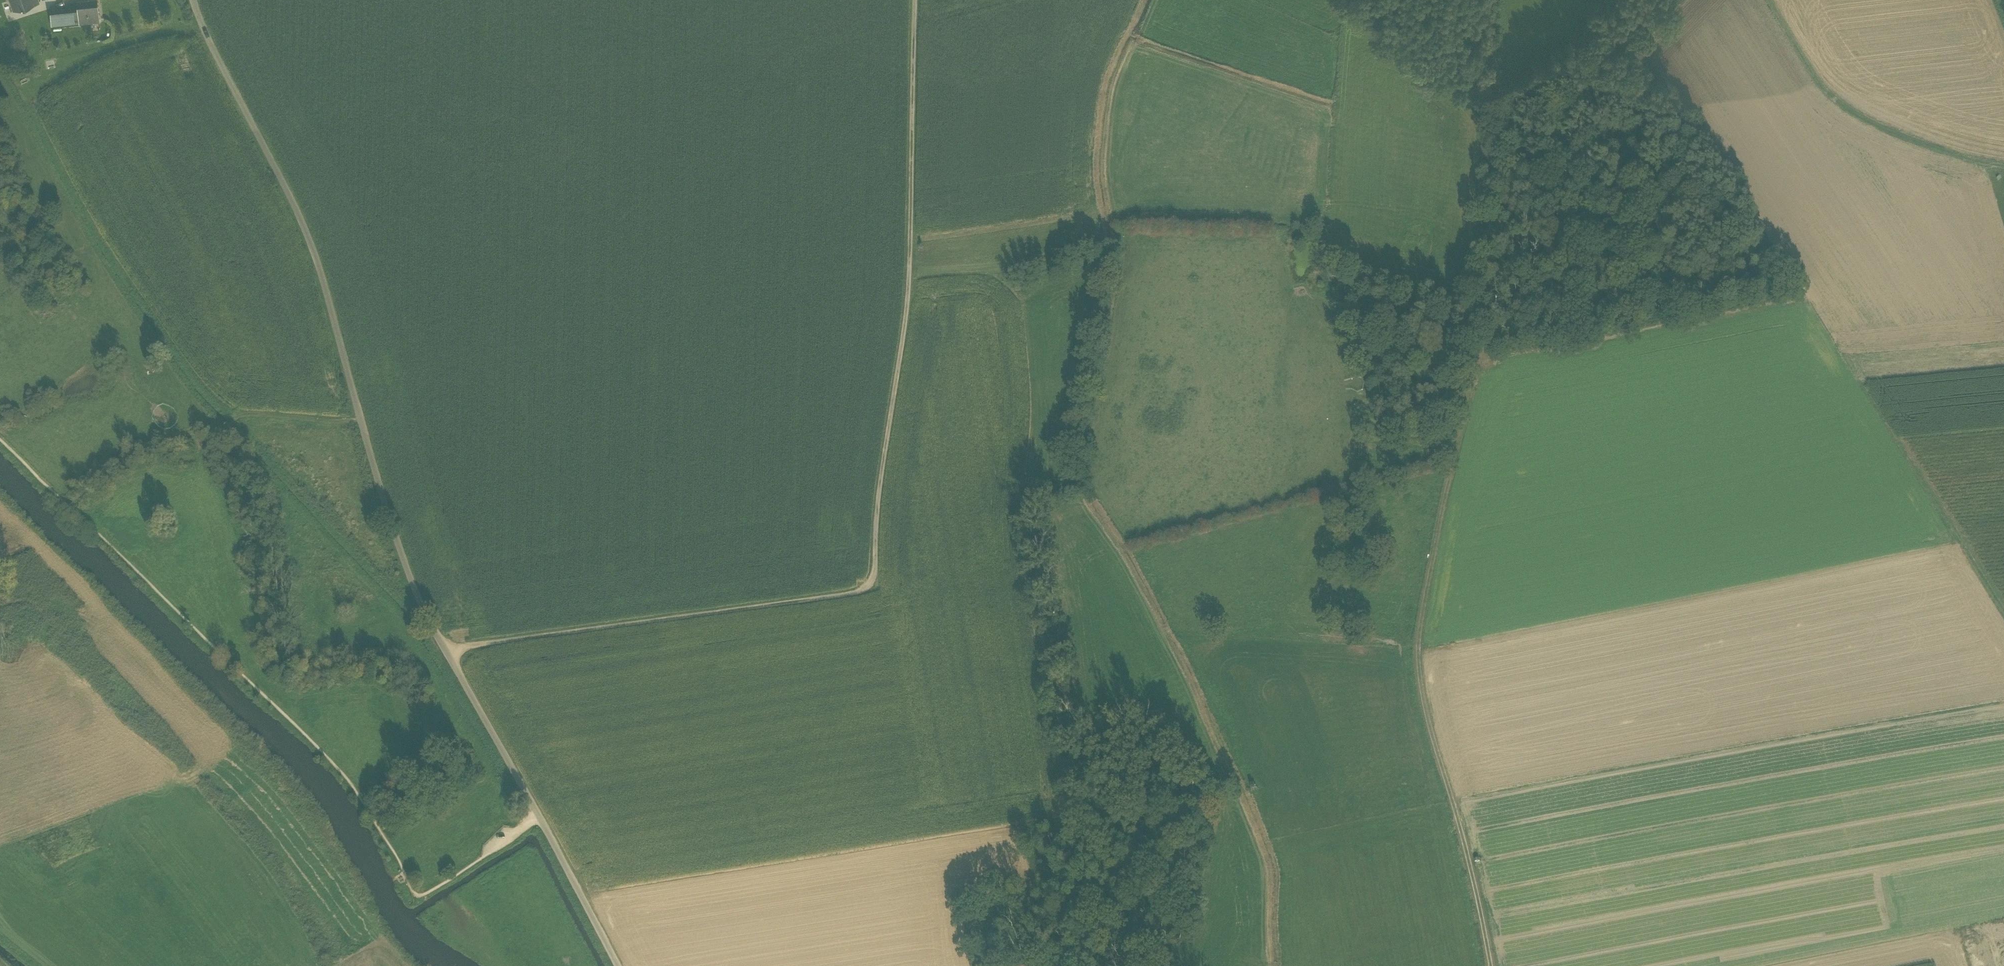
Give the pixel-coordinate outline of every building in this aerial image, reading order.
[(14,10),(44,0),(10,0),(14,10)] [(77,0),(78,8),(79,22),(99,19),(97,0),(79,0),(77,0)] [(79,22),(78,8),(50,11),(51,25),(79,22)]
